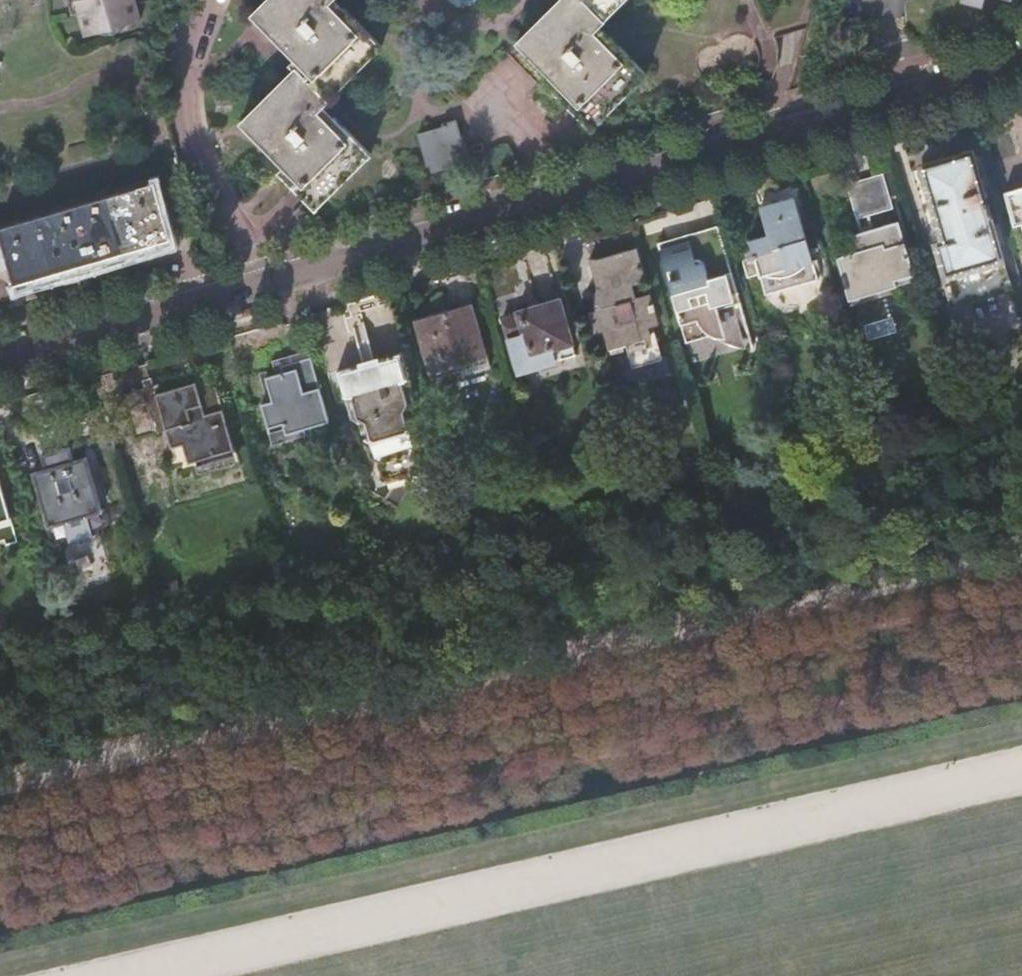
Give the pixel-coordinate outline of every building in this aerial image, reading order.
[(128,23),(141,20),(135,0),(68,0),(72,14),(79,13),(86,36),(98,32),(97,28),(127,20),(128,23)] [(251,13),(294,56),(287,63),(293,68),(241,121),(262,142),(244,160),(267,182),(280,170),(316,206),(370,152),(333,115),(327,120),(317,110),(381,45),(343,9),(338,13),(327,2),(329,0),(264,0),(251,13)] [(569,101),(601,120),(649,71),(614,37),(608,42),(597,32),(628,0),(562,0),(521,43),(564,86),(560,92),(569,101)] [(451,126),(426,133),(434,165),(437,164),(439,171),(477,160),(472,144),(466,146),(464,140),(468,139),(463,120),(450,123),(451,126)] [(971,153),(916,169),(926,207),(933,205),(944,241),(937,243),(954,303),(984,295),(982,285),(1007,278),(990,217),(992,216),(988,202),(985,202),(971,153)] [(848,187),(857,219),(891,209),(882,177),(848,187)] [(14,226),(0,279),(0,289),(8,287),(16,285),(168,238),(170,237),(153,183),(14,226)] [(1004,191),(1021,253),(1021,186),(1004,191)] [(750,238),(762,277),(766,293),(818,278),(812,260),(795,198),(760,207),(767,233),(750,238)] [(849,297),(877,289),(895,284),(894,279),(913,274),(899,221),(849,235),(853,250),(837,254),(845,285),(849,297)] [(718,224),(656,241),(672,296),(733,278),(718,224)] [(14,226),(0,230),(0,279),(14,226)] [(600,306),(590,309),(597,332),(605,330),(610,348),(628,343),(634,364),(662,357),(656,333),(650,334),(647,324),(660,321),(653,294),(638,297),(634,281),(649,278),(641,246),(602,256),(591,251),(597,279),(600,306)] [(455,306),(416,318),(431,376),(450,371),(448,365),(486,353),(471,298),(454,301),(455,306)] [(519,313),(503,318),(518,372),(576,354),(559,298),(518,311),(519,313)] [(354,322),(359,341),(370,338),(364,319),(354,322)] [(370,338),(359,341),(365,361),(375,358),(370,338)] [(375,358),(365,361),(339,368),(358,437),(365,435),(370,453),(377,452),(383,476),(419,466),(412,442),(419,440),(414,422),(420,420),(401,351),(375,358)] [(272,399),(262,402),(268,424),(283,420),(286,431),(329,419),(311,356),(280,364),(282,371),(265,376),(272,399)] [(159,391),(174,446),(185,443),(190,459),(235,446),(213,367),(193,372),(196,380),(159,391)] [(146,386),(125,392),(138,437),(159,431),(146,386)] [(62,412),(34,420),(47,467),(34,471),(49,523),(64,519),(65,522),(91,514),(90,511),(103,508),(88,456),(77,459),(62,412)] [(3,523),(15,520),(0,470),(0,521),(3,523)]
